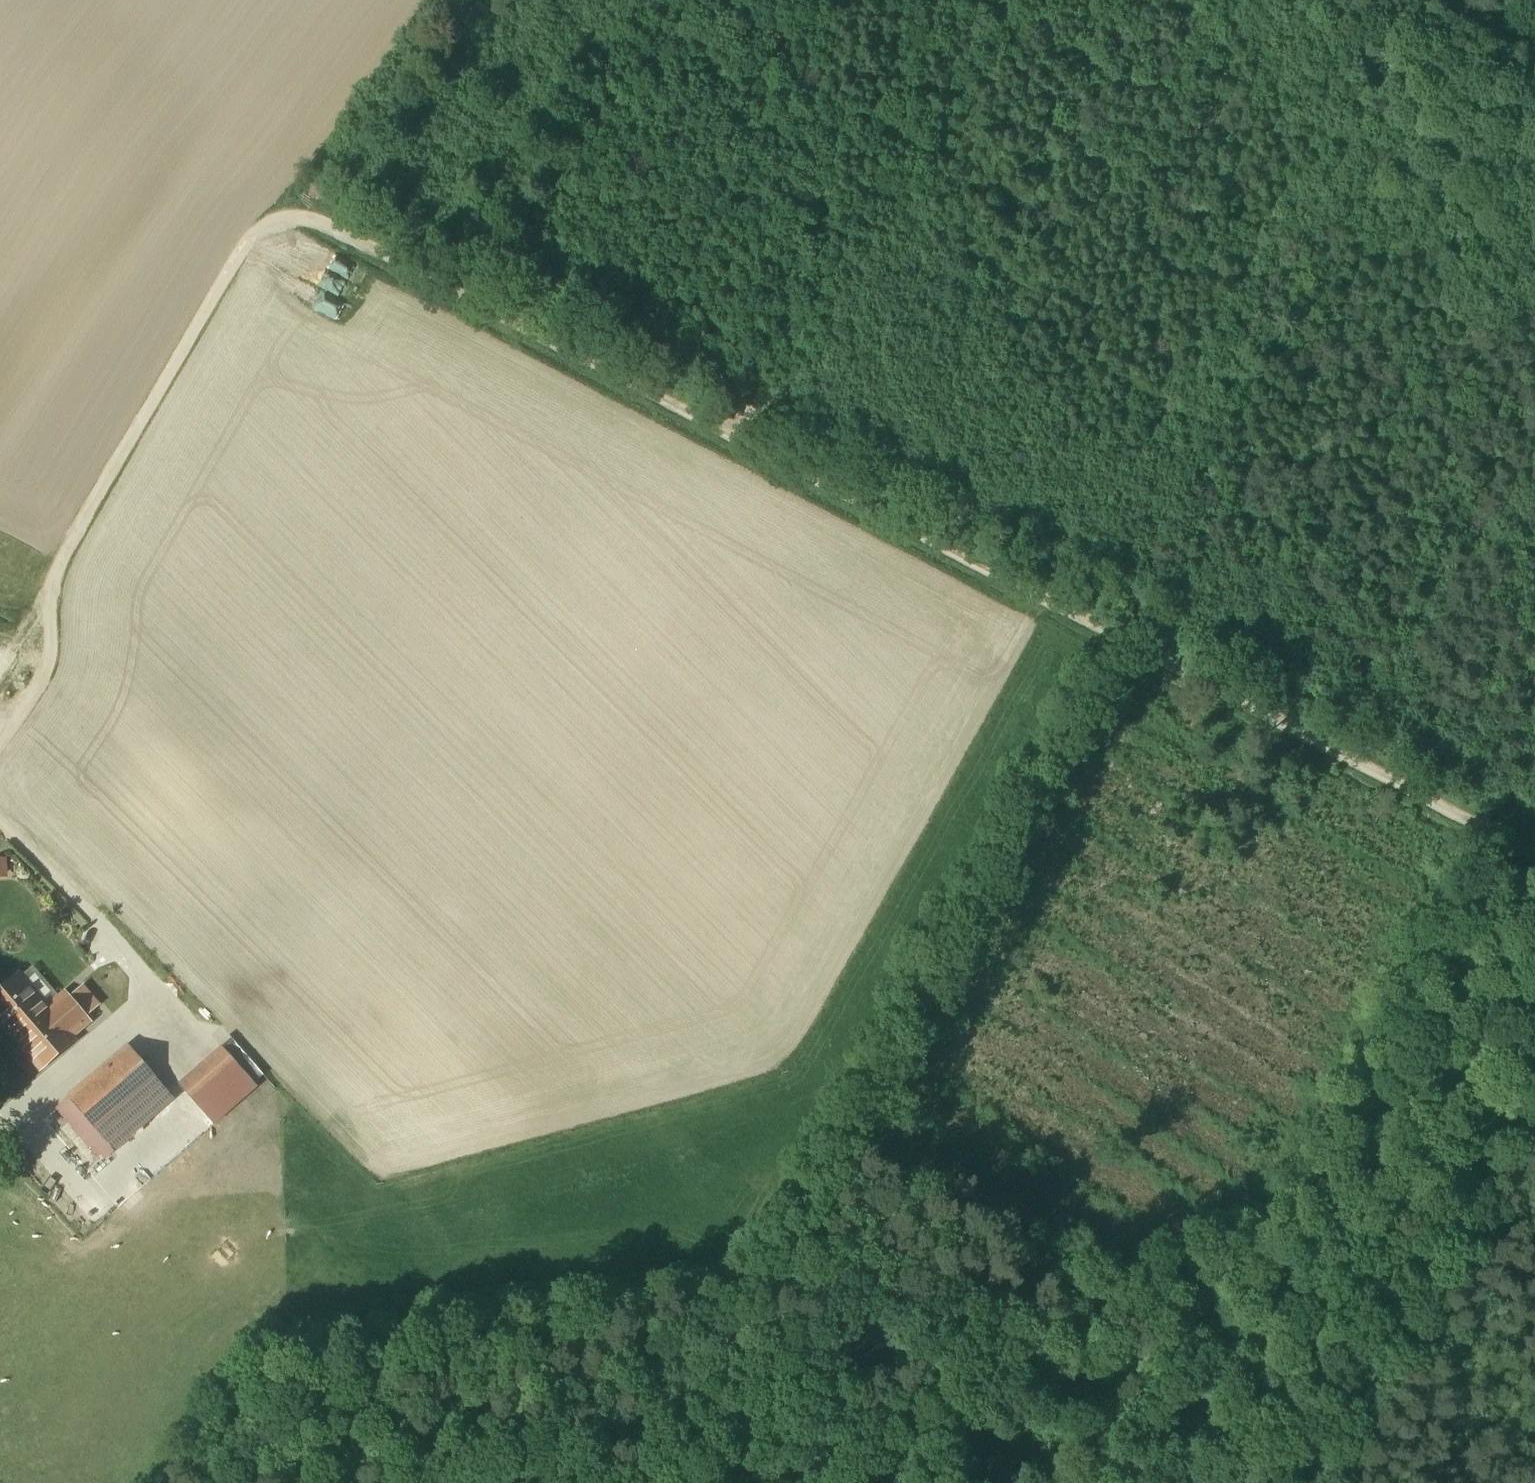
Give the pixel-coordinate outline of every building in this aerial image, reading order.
[(48,1011),(18,977),(0,993),(0,1018),(17,1037),(48,1011)] [(48,1011),(17,1037),(42,1067),(73,1041),(68,1036),(86,1021),(66,996),(48,1011)] [(223,1044),(183,1078),(200,1097),(239,1064),(223,1044)] [(130,1047),(72,1098),(111,1144),(170,1093),(130,1047)]
